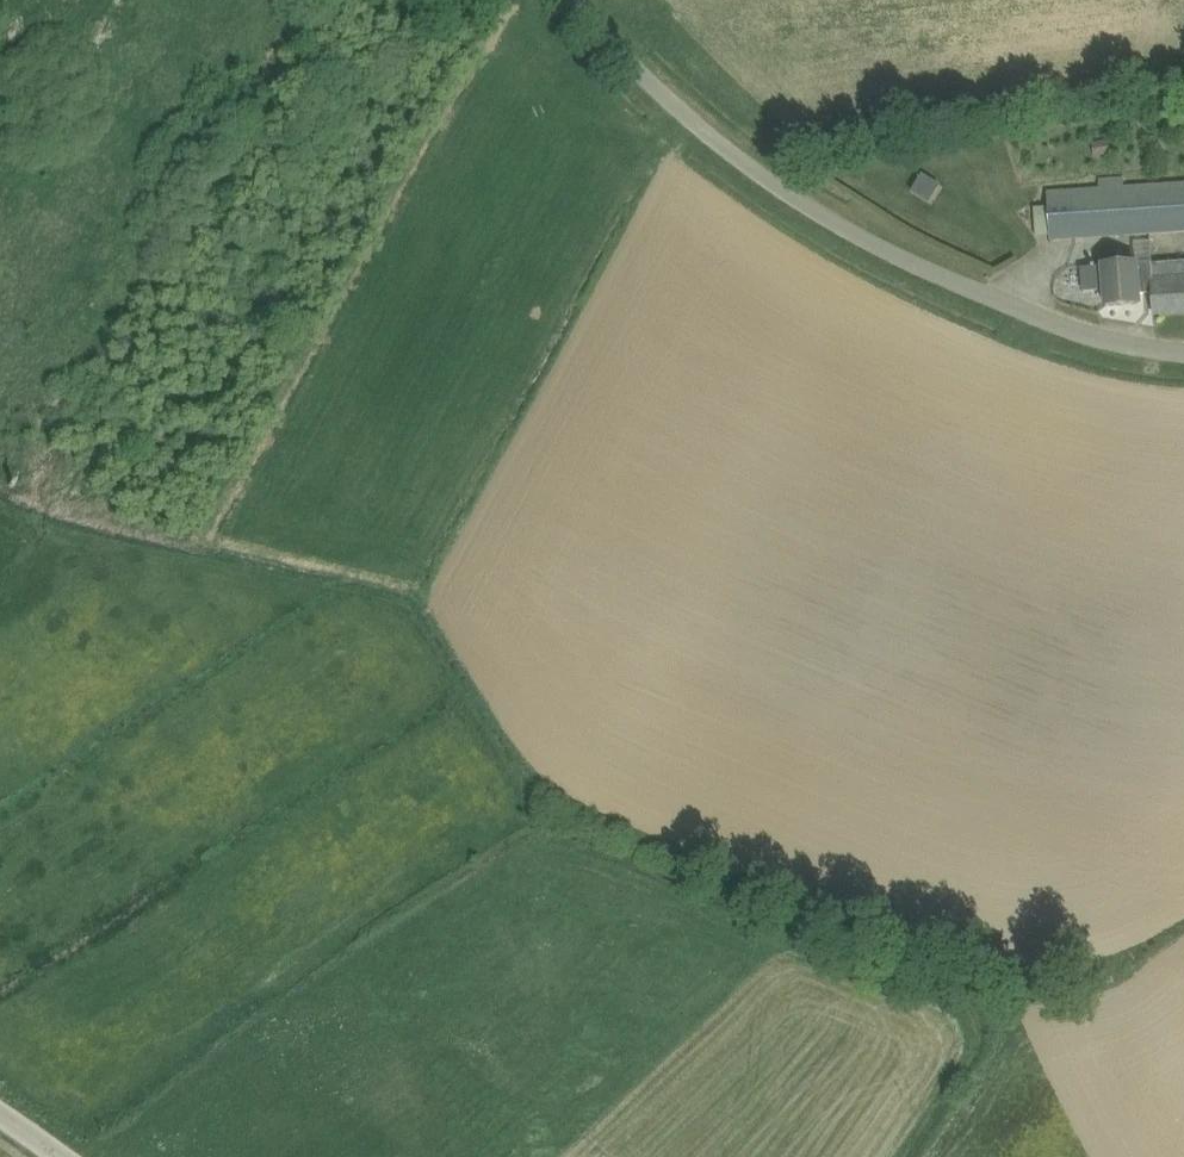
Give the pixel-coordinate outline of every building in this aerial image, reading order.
[(1109,140),(1093,143),(1096,158),(1112,155),(1109,140)] [(1099,180),(1100,188),(1047,191),(1050,240),(1148,233),(1144,185),(1125,186),(1125,178),(1099,180)] [(1144,185),(1148,233),(1183,231),(1183,183),(1144,185)] [(1136,242),(1136,260),(1154,260),(1154,241),(1136,242)] [(1183,311),(1183,261),(1151,263),(1151,264),(1153,293),(1155,314),(1156,314),(1156,313),(1183,311)] [(1106,290),(1107,306),(1140,304),(1139,294),(1153,293),(1151,264),(1137,265),(1137,263),(1104,265),(1104,264),(1092,265),(1092,268),(1082,268),(1084,292),(1106,290)]
